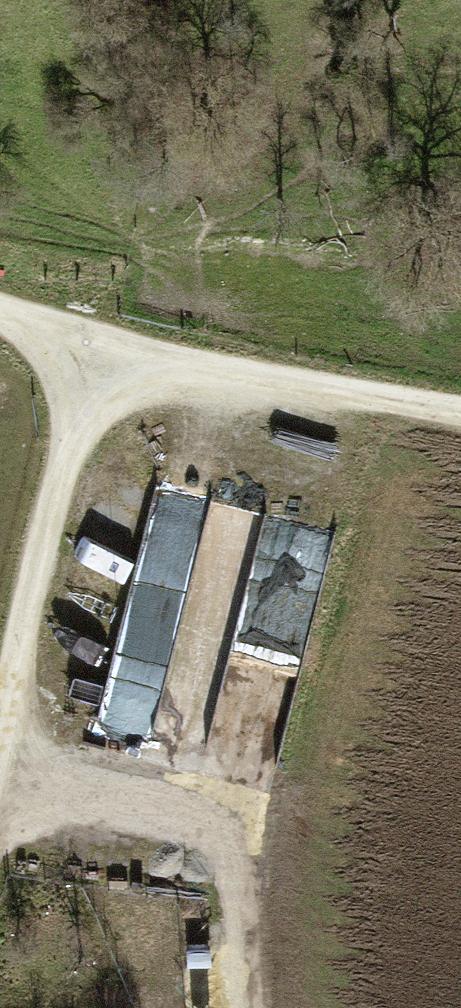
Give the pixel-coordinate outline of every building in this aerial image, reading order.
[(164,683),(209,510),(178,502),(169,536),(162,534),(126,673),(164,683)]
